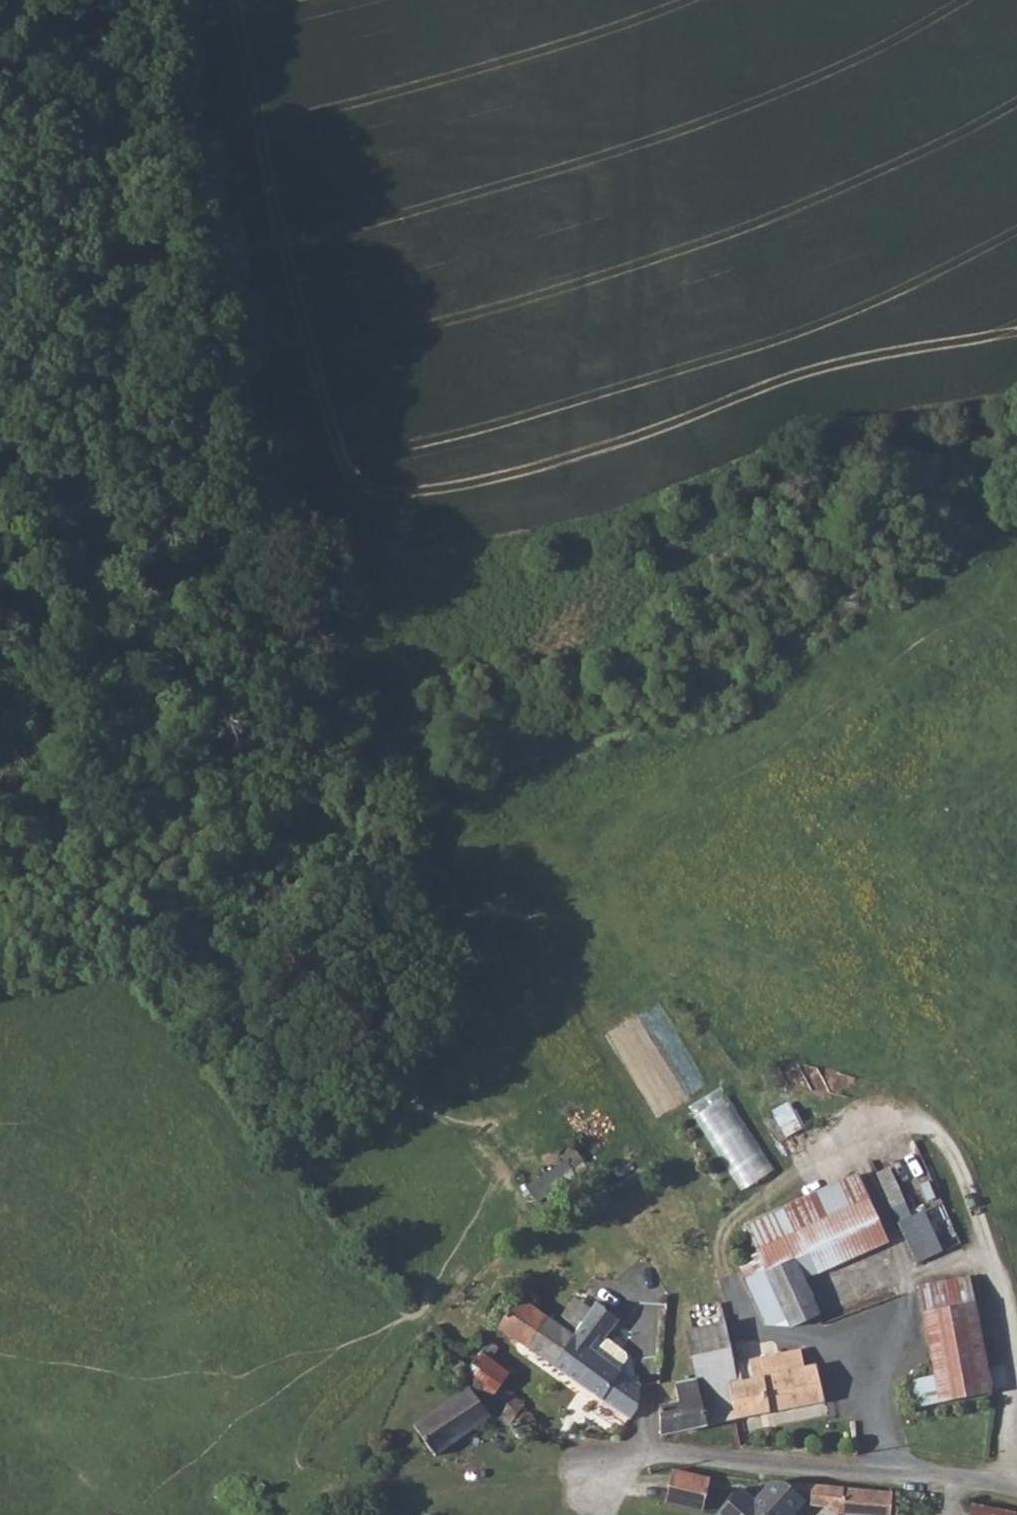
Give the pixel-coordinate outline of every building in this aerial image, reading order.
[(730,1094),(696,1114),(743,1190),(776,1170),(730,1094)] [(868,1202),(799,1233),(817,1273),(887,1243),(868,1202)] [(901,1217),(914,1261),(942,1252),(930,1209),(901,1217)] [(785,1239),(757,1251),(758,1254),(790,1328),(818,1315),(803,1280),(785,1239)] [(994,1393),(971,1276),(916,1285),(942,1403),(994,1393)] [(506,1291),(486,1322),(498,1330),(518,1299),(506,1291)] [(518,1299),(498,1330),(554,1366),(574,1337),(569,1333),(558,1326),(518,1299)] [(554,1366),(553,1367),(563,1374),(630,1419),(638,1407),(639,1387),(617,1370),(625,1359),(624,1354),(603,1339),(618,1319),(596,1303),(594,1307),(592,1309),(592,1310),(574,1337),(554,1366)] [(679,1404),(658,1408),(660,1436),(735,1419),(733,1414),(729,1386),(738,1383),(734,1364),(724,1322),(686,1329),(697,1381),(675,1386),(679,1404)] [(467,1387),(414,1426),(436,1456),(489,1417),(495,1423),(503,1413),(511,1420),(525,1404),(501,1385),(509,1375),(490,1360),(498,1350),(489,1342),(470,1369),(468,1372),(464,1378),(492,1398),(483,1405),(467,1387)] [(799,1350),(734,1364),(738,1383),(729,1386),(733,1414),(735,1419),(823,1403),(816,1367),(803,1369),(799,1350)] [(522,1428),(524,1428),(528,1429),(530,1428),(533,1427),(536,1425),(537,1422),(537,1417),(536,1414),(532,1410),(525,1409),(520,1411),(519,1414),(517,1417),(518,1420),(518,1422),(520,1425),(522,1428)] [(673,1474),(659,1503),(703,1514),(710,1483),(673,1474)] [(803,1501),(787,1486),(783,1482),(773,1481),(753,1504),(739,1491),(717,1514),(791,1514),(803,1501)] [(783,1482),(787,1486),(803,1501),(810,1502),(810,1505),(838,1508),(838,1513),(857,1514),(890,1514),(892,1493),(783,1482)] [(973,1502),(970,1514),(1016,1514),(1016,1511),(973,1502)]
